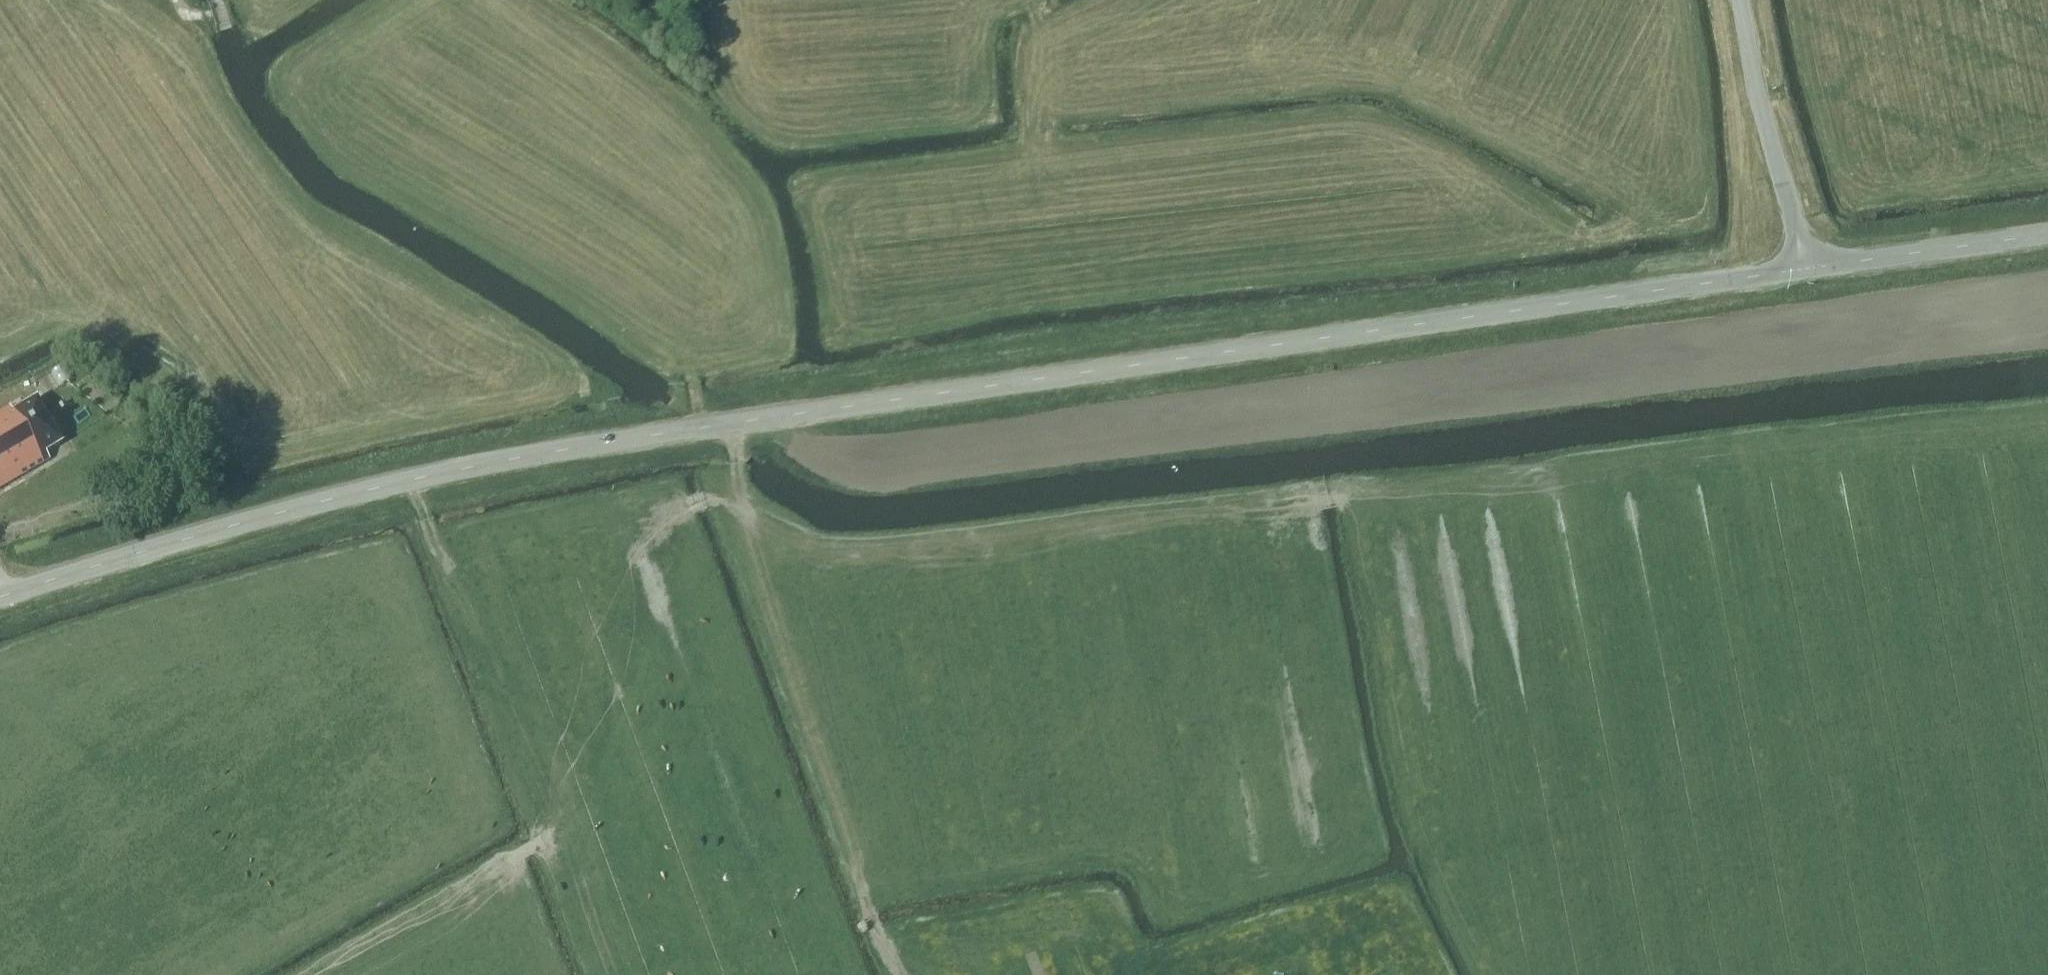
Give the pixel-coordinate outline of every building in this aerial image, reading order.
[(22,398),(7,407),(9,411),(0,416),(0,490),(36,468),(35,466),(47,458),(45,455),(62,446),(36,403),(28,408),(22,398)]
